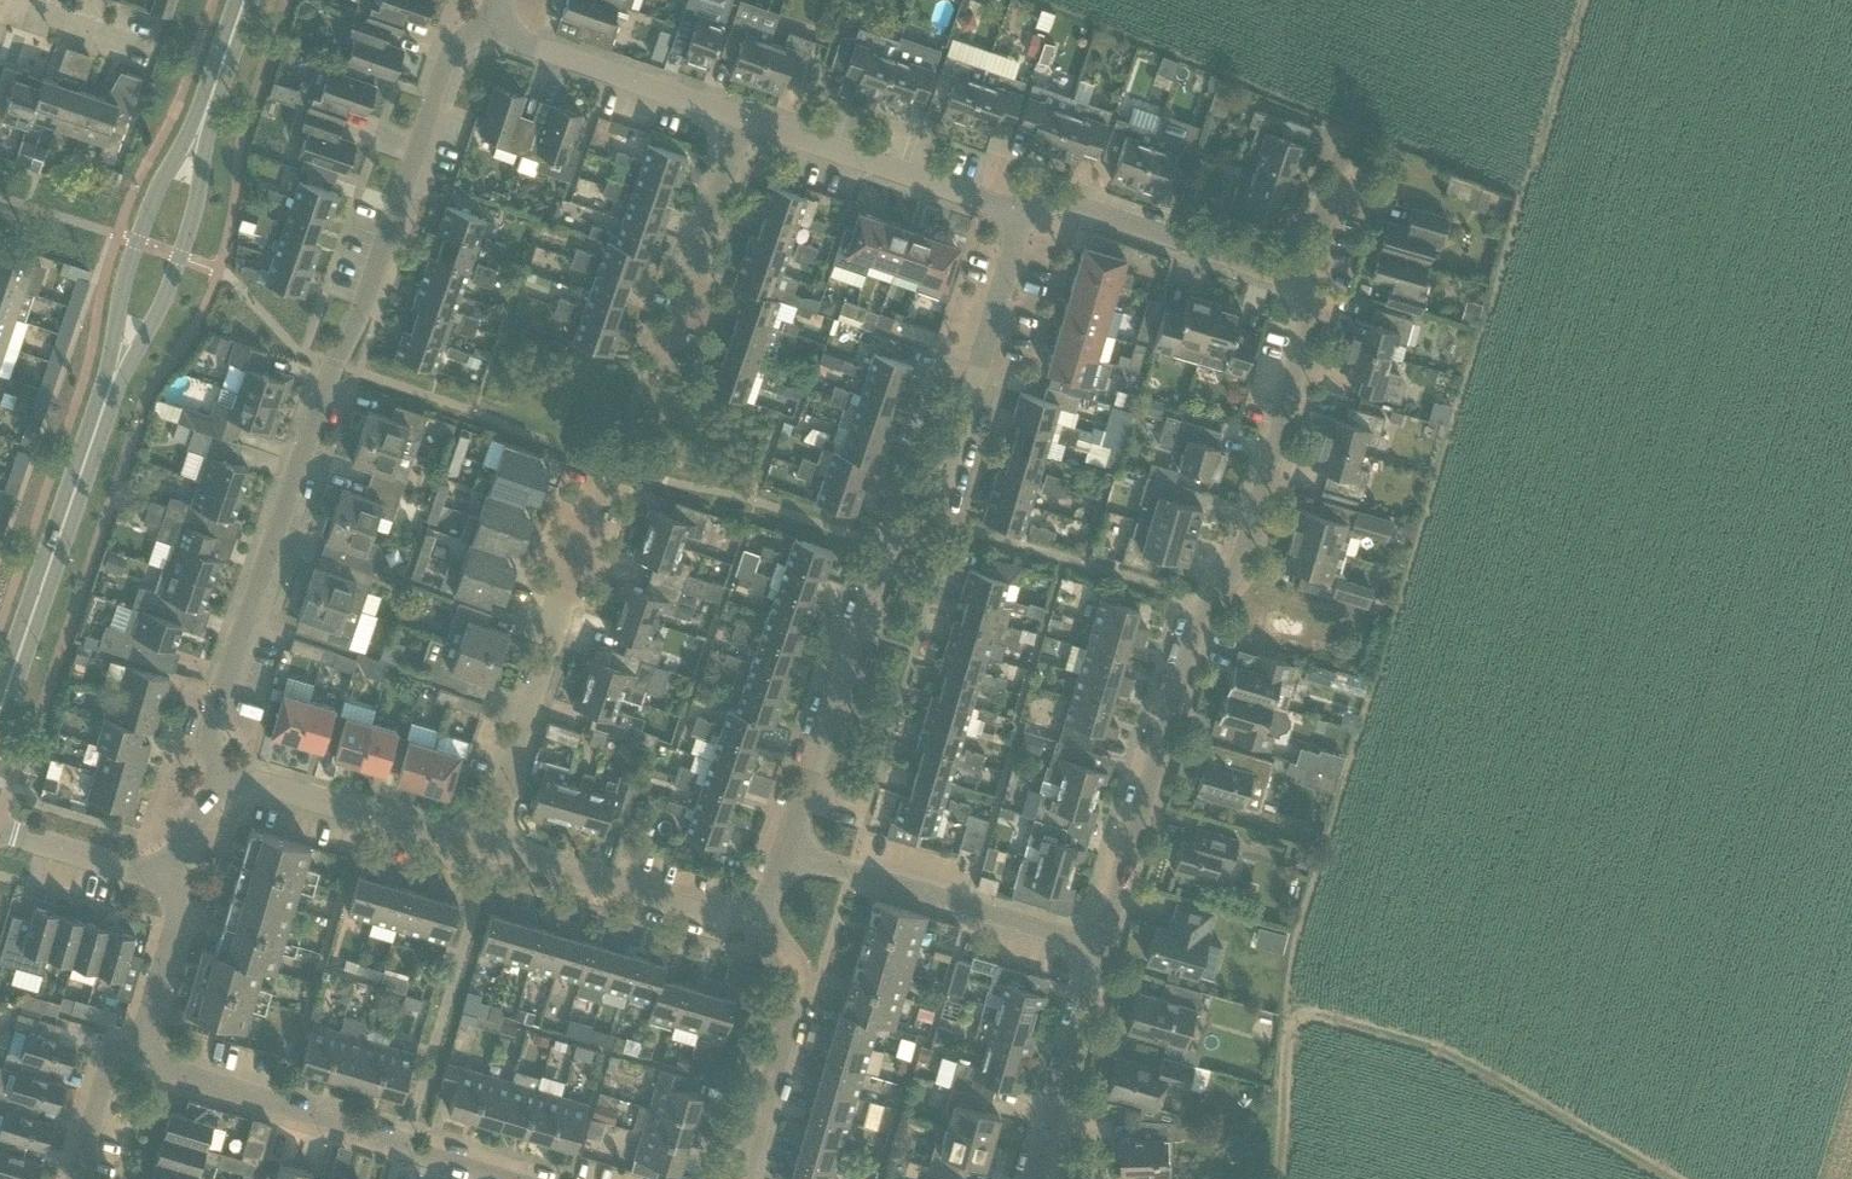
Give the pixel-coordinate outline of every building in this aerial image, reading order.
[(177,0),(154,0),(151,8),(171,15),(177,0)] [(354,16),(365,19),(365,20),(384,26),(383,27),(400,33),(405,17),(423,24),(431,0),(360,0),(354,16)] [(606,0),(567,0),(561,16),(580,22),(574,37),(610,49),(618,24),(611,22),(617,4),(606,0)] [(674,38),(688,43),(684,55),(682,59),(709,68),(716,45),(723,26),(728,12),(732,0),(687,0),(682,15),(674,38)] [(972,13),(959,16),(962,30),(971,27),(974,21),(972,13)] [(735,14),(729,31),(721,54),(735,59),(729,75),(755,84),(769,42),(755,38),(760,23),(735,14)] [(365,19),(354,16),(346,41),(353,43),(347,62),(393,78),(403,49),(379,41),(383,27),(384,26),(365,20),(365,19)] [(838,44),(831,64),(859,74),(853,90),(879,99),(893,57),(899,42),(884,38),(859,29),(852,48),(838,44)] [(769,42),(755,84),(780,93),(786,76),(800,81),(814,41),(788,32),(783,47),(769,42)] [(1033,33),(1026,53),(1036,57),(1043,37),(1033,33)] [(893,57),(879,99),(904,108),(907,100),(910,91),(924,96),(932,73),(938,56),(940,49),(901,36),(899,42),(893,57)] [(1044,41),(1037,61),(1047,64),(1053,45),(1044,41)] [(69,44),(61,67),(89,76),(97,54),(69,44)] [(655,44),(650,57),(662,61),(667,48),(655,44)] [(946,54),(940,71),(932,94),(946,99),(941,115),(966,124),(986,67),(946,54)] [(1162,55),(1156,72),(1171,77),(1173,78),(1179,62),(1162,55)] [(42,79),(3,66),(0,76),(0,125),(3,116),(28,125),(31,115),(30,115),(40,87),(39,87),(42,79)] [(986,67),(966,124),(992,133),(997,117),(1011,121),(1025,81),(986,67)] [(315,85),(312,95),(274,82),(269,97),(307,109),(307,110),(336,120),(340,106),(365,114),(375,85),(328,69),(322,88),(315,85)] [(93,95),(81,132),(104,140),(98,157),(113,163),(116,155),(143,77),(127,72),(127,75),(123,74),(107,100),(93,95)] [(30,115),(31,115),(28,125),(38,129),(42,119),(55,123),(71,79),(67,78),(57,83),(42,78),(42,79),(39,87),(40,87),(30,115)] [(71,79),(55,123),(81,132),(93,95),(80,91),(74,80),(71,79)] [(1218,81),(1208,110),(1223,115),(1233,86),(1218,81)] [(1032,83),(1026,101),(1018,124),(1032,129),(1027,145),(1052,153),(1071,97),(1032,83)] [(520,154),(530,125),(516,120),(524,96),(495,86),(480,133),(498,139),(496,146),(520,154)] [(1111,111),(1071,97),(1052,153),(1077,162),(1083,146),(1097,151),(1111,111)] [(1110,135),(1102,158),(1116,163),(1111,179),(1136,187),(1155,131),(1161,115),(1133,105),(1127,121),(1116,117),(1110,135)] [(530,125),(520,154),(543,162),(546,155),(564,162),(558,178),(569,182),(579,154),(569,150),(582,116),(553,106),(545,130),(530,125)] [(307,110),(298,134),(305,137),(299,155),(304,157),(300,169),(335,181),(339,169),(346,172),(355,143),(337,137),(331,135),(336,120),(307,110)] [(1264,131),(1256,128),(1247,153),(1259,157),(1254,171),(1296,185),(1305,160),(1299,158),(1302,151),(1290,147),(1292,141),(1295,142),(1301,124),(1285,119),(1284,121),(1269,115),(1264,131)] [(1155,131),(1136,187),(1161,196),(1167,180),(1181,185),(1195,145),(1170,136),(1155,131)] [(648,143),(639,169),(678,183),(687,157),(648,143)] [(18,151),(15,161),(30,167),(33,156),(18,151)] [(633,167),(636,158),(617,151),(614,160),(633,167)] [(54,163),(50,174),(65,179),(69,169),(72,159),(61,155),(54,163)] [(111,194),(118,172),(104,167),(97,190),(111,194)] [(678,183),(639,169),(631,194),(669,207),(670,207),(663,204),(671,181),(678,183)] [(1236,184),(1229,207),(1280,224),(1285,210),(1287,211),(1296,185),(1254,171),(1249,185),(1238,181),(1236,184)] [(609,176),(606,185),(624,192),(627,182),(609,176)] [(338,194),(315,186),(299,181),(290,207),(329,220),(338,194)] [(1187,183),(1182,197),(1190,200),(1195,186),(1187,183)] [(797,223),(798,220),(806,197),(768,184),(759,210),(797,223)] [(1465,205),(1485,213),(1492,191),(1472,184),(1465,205)] [(603,194),(621,200),(624,192),(606,185),(603,194)] [(265,197),(283,204),(287,195),(268,188),(265,197)] [(669,207),(631,194),(622,219),(661,232),(669,207)] [(485,219),(469,213),(447,206),(438,232),(476,245),(485,219)] [(290,207),(282,231),(314,242),(322,218),(290,207)] [(1439,247),(1441,241),(1448,218),(1412,207),(1406,227),(1388,221),(1379,250),(1426,264),(1431,245),(1439,247)] [(757,236),(750,235),(789,248),(797,223),(759,210),(759,211),(765,213),(757,236)] [(845,227),(837,250),(833,263),(865,274),(870,261),(884,220),(858,211),(852,230),(845,227)] [(259,213),(256,223),(275,229),(278,220),(259,213)] [(826,223),(807,216),(804,225),(823,231),(826,223)] [(622,219),(614,243),(653,257),(661,232),(622,219)] [(884,220),(870,261),(894,270),(909,228),(884,220)] [(275,229),(256,223),(253,231),(272,238),(275,229)] [(607,241),(607,240),(610,232),(592,226),(588,235),(607,241)] [(933,237),(909,228),(894,270),(919,278),(933,237)] [(282,231),(273,256),(312,269),(320,245),(282,231)] [(1133,275),(1122,271),(1125,257),(1120,256),(1124,244),(1092,233),(1088,247),(1083,245),(1076,271),(1118,283),(1129,287),(1133,275)] [(436,258),(436,259),(468,270),(476,245),(444,234),(444,235),(436,258)] [(750,235),(742,259),(780,273),(789,248),(750,235)] [(919,278),(915,289),(941,298),(945,287),(946,282),(952,284),(951,285),(952,286),(953,286),(959,264),(953,262),(959,246),(933,237),(919,278)] [(483,247),(502,253),(505,244),(486,238),(483,247)] [(607,240),(607,241),(599,266),(637,279),(646,255),(652,257),(653,257),(614,243),(607,240)] [(798,243),(795,250),(814,256),(816,250),(798,243)] [(592,264),(595,254),(576,248),(573,257),(592,264)] [(23,290),(33,262),(0,250),(0,282),(23,290)] [(814,256),(795,250),(792,259),(811,266),(814,256)] [(1426,264),(1379,250),(1371,279),(1390,284),(1384,302),(1406,310),(1420,314),(1428,284),(1421,282),(1426,264)] [(273,256),(272,259),(265,282),(303,295),(312,269),(273,256)] [(429,257),(421,281),(459,294),(468,270),(429,257)] [(592,264),(573,257),(571,265),(589,272),(592,264)] [(780,273),(742,259),(733,285),(740,287),(772,297),(780,273)] [(63,262),(59,273),(77,280),(70,299),(82,303),(90,281),(86,280),(90,270),(67,263),(63,262)] [(478,263),(475,272),(493,278),(496,269),(478,263)] [(239,273),(258,280),(261,270),(242,264),(239,273)] [(599,266),(590,290),(622,301),(630,277),(637,279),(599,266)] [(1076,271),(1069,296),(1110,308),(1118,283),(1076,271)] [(493,278),(475,272),(472,281),(490,287),(493,278)] [(459,294),(421,281),(412,307),(419,309),(451,319),(459,294)] [(23,290),(0,282),(0,313),(14,317),(24,321),(33,294),(23,290)] [(740,287),(732,311),(770,324),(779,300),(779,299),(772,297),(740,287)] [(590,290),(582,315),(613,325),(622,301),(590,290)] [(782,291),(779,299),(779,300),(797,306),(800,297),(782,291)] [(1198,361),(1215,303),(1188,295),(1183,312),(1164,306),(1152,348),(1198,361)] [(1069,296),(1061,321),(1103,333),(1110,308),(1069,296)] [(556,306),(576,313),(579,304),(559,298),(556,306)] [(811,298),(807,310),(816,313),(820,301),(811,298)] [(823,298),(819,309),(832,314),(836,302),(823,298)] [(1142,318),(1153,321),(1159,301),(1148,298),(1142,318)] [(851,316),(855,303),(845,300),(840,312),(851,316)] [(866,308),(855,303),(851,316),(862,320),(866,308)] [(1215,303),(1198,361),(1244,375),(1256,333),(1237,327),(1242,310),(1215,303)] [(576,313),(556,306),(554,315),(573,321),(576,313)] [(1354,318),(1347,344),(1389,356),(1393,342),(1405,345),(1412,320),(1375,308),(1371,323),(1354,318)] [(404,330),(404,331),(442,344),(451,319),(419,309),(411,332),(404,330)] [(59,333),(70,337),(78,315),(66,311),(59,333)] [(770,324),(732,311),(731,312),(738,314),(730,338),(761,349),(770,324)] [(1464,311),(1461,320),(1476,325),(1479,315),(1464,311)] [(457,321),(476,328),(479,319),(461,312),(457,321)] [(0,313),(0,343),(4,345),(14,317),(0,313)] [(900,334),(904,321),(880,313),(876,326),(900,334)] [(620,328),(613,325),(582,315),(573,341),(611,355),(620,328)] [(1153,321),(1142,318),(1137,336),(1148,340),(1153,321)] [(781,319),(778,327),(795,333),(798,325),(781,319)] [(476,328),(457,321),(454,330),(473,336),(476,328)] [(904,321),(900,334),(931,345),(936,332),(904,321)] [(1061,321),(1054,346),(1096,359),(1103,333),(1061,321)] [(795,333),(778,327),(774,337),(792,343),(795,333)] [(442,344),(404,331),(395,357),(433,370),(442,344)] [(70,337),(59,333),(51,354),(63,358),(70,337)] [(212,334),(205,347),(225,355),(230,340),(212,334)] [(753,374),(762,377),(778,382),(781,374),(772,371),(778,355),(761,349),(730,338),(722,362),(715,360),(715,361),(753,374)] [(236,341),(229,362),(245,368),(237,392),(276,405),(279,396),(285,398),(292,376),(274,370),(272,375),(259,371),(265,351),(236,341)] [(1389,356),(1347,344),(1340,369),(1356,374),(1352,389),(1399,402),(1406,381),(1402,375),(1385,370),(1389,356)] [(446,354),(464,361),(467,352),(449,346),(446,354)] [(1054,346),(1046,372),(1052,373),(1048,387),(1094,400),(1098,387),(1095,386),(1088,384),(1096,359),(1054,346)] [(1128,367),(1138,370),(1143,351),(1134,348),(1128,367)] [(874,353),(865,379),(897,390),(896,390),(903,393),(912,366),(874,353)] [(861,367),(842,360),(840,369),(858,375),(861,367)] [(715,361),(706,384),(706,387),(744,400),(753,374),(715,361)] [(45,373),(40,387),(51,391),(54,384),(59,370),(47,366),(45,373)] [(778,382),(762,377),(758,386),(775,391),(778,382)] [(865,379),(863,384),(857,403),(895,417),(895,416),(888,414),(896,390),(897,390),(865,379)] [(221,386),(211,416),(183,407),(178,422),(194,427),(235,441),(242,421),(255,426),(253,432),(271,438),(279,416),(273,414),(276,405),(237,392),(221,386)] [(831,395),(849,401),(852,392),(834,386),(831,395)] [(51,391),(40,387),(33,409),(44,413),(51,391)] [(1020,392),(1012,419),(1019,421),(1051,430),(1054,421),(1059,403),(1020,392)] [(849,401),(831,395),(828,404),(847,410),(849,401)] [(1147,397),(1143,403),(1143,410),(1159,415),(1164,409),(1163,402),(1147,397)] [(857,403),(848,428),(886,441),(895,417),(857,403)] [(1319,441),(1361,453),(1365,439),(1377,443),(1384,416),(1347,406),(1343,420),(1326,416),(1319,441)] [(369,411),(360,436),(400,450),(405,437),(413,440),(420,436),(427,416),(401,407),(396,420),(369,411)] [(1403,413),(1391,410),(1388,419),(1400,423),(1403,413)] [(1166,415),(1158,444),(1170,448),(1183,451),(1178,467),(1180,468),(1218,479),(1226,449),(1217,446),(1221,431),(1179,418),(1166,415)] [(40,425),(29,421),(21,443),(33,447),(40,425)] [(1044,455),(1051,430),(1019,421),(1012,446),(1044,455)] [(178,423),(173,437),(188,442),(193,428),(178,423)] [(1061,423),(1058,432),(1077,438),(1078,437),(1080,429),(1061,423)] [(1106,423),(1100,445),(1110,447),(1121,451),(1127,429),(1106,423)] [(237,442),(235,441),(194,427),(187,449),(208,456),(200,480),(240,494),(249,468),(230,462),(237,442)] [(453,453),(463,456),(469,437),(476,440),(478,433),(462,427),(453,453)] [(848,428),(840,452),(840,453),(878,466),(886,441),(848,428)] [(1077,438),(1058,432),(1056,441),(1075,446),(1077,438)] [(833,450),(836,441),(817,435),(814,444),(833,450)] [(400,450),(360,436),(351,462),(378,471),(374,484),(401,493),(408,473),(404,466),(396,463),(400,450)] [(1361,453),(1319,441),(1311,467),(1327,472),(1323,486),(1361,496),(1368,471),(1356,467),(1361,453)] [(496,468),(544,484),(549,468),(537,464),(540,454),(505,442),(496,468)] [(1090,442),(1084,460),(1105,466),(1109,451),(1110,447),(1100,445),(1090,442)] [(998,468),(997,469),(1036,480),(1044,455),(1012,446),(1005,470),(998,468)] [(30,454),(19,450),(11,472),(23,476),(30,454)] [(833,450),(824,475),(856,486),(864,461),(840,453),(840,452),(833,450)] [(463,456),(453,453),(446,472),(456,475),(463,456)] [(802,457),(799,466),(817,473),(821,464),(802,457)] [(749,465),(744,476),(756,481),(760,469),(749,465)] [(817,473),(799,466),(796,475),(814,481),(817,473)] [(496,468),(491,481),(477,476),(473,487),(487,493),(522,505),(525,496),(538,501),(544,484),(496,468)] [(1036,480),(997,469),(990,494),(1029,505),(1036,480)] [(1043,482),(1063,488),(1065,479),(1046,473),(1043,482)] [(863,488),(856,486),(824,475),(816,501),(854,514),(863,488)] [(1139,503),(1142,504),(1138,520),(1194,536),(1202,509),(1171,499),(1175,484),(1146,476),(1139,503)] [(170,497),(167,507),(151,501),(147,512),(206,532),(213,513),(231,519),(240,494),(200,480),(192,504),(170,497)] [(440,482),(433,501),(442,505),(449,485),(440,482)] [(1063,488),(1043,482),(1041,491),(1060,496),(1063,488)] [(5,491),(0,490),(0,506),(11,510),(18,488),(7,484),(5,491)] [(401,493),(374,484),(369,498),(342,488),(333,514),(373,527),(378,515),(386,518),(394,514),(401,493)] [(487,493),(479,517),(527,534),(533,517),(520,513),(522,505),(487,493)] [(1029,505),(990,494),(982,520),(1021,531),(1029,505)] [(1299,509),(1291,537),(1337,551),(1343,533),(1350,535),(1353,536),(1358,534),(1358,531),(1387,539),(1392,521),(1357,510),(1322,500),(1318,514),(1299,509)] [(442,505),(433,501),(426,520),(436,523),(442,505)] [(646,534),(681,546),(685,533),(699,538),(708,513),(676,501),(671,516),(650,509),(646,519),(651,521),(646,534)] [(0,506),(0,529),(4,531),(11,510),(0,506)] [(206,532),(147,512),(143,523),(159,529),(156,538),(171,544),(163,568),(209,584),(218,558),(199,552),(206,532)] [(327,516),(321,533),(326,536),(325,539),(352,549),(348,562),(374,571),(381,550),(377,543),(369,540),(373,527),(333,514),(333,516),(327,516)] [(527,534),(479,517),(468,514),(460,538),(470,542),(505,554),(508,546),(521,550),(527,534)] [(1412,538),(1416,523),(1403,519),(1399,535),(1412,538)] [(729,520),(726,528),(731,538),(739,541),(744,526),(729,520)] [(1138,520),(1133,536),(1129,535),(1121,562),(1156,572),(1160,557),(1186,564),(1194,536),(1138,520)] [(1028,533),(1047,539),(1050,530),(1031,524),(1028,533)] [(420,552),(429,555),(435,536),(426,533),(420,552)] [(681,546),(646,534),(642,548),(637,546),(633,557),(654,564),(650,578),(696,594),(696,593),(700,595),(718,601),(723,586),(687,573),(690,564),(676,559),(681,546)] [(1291,537),(1282,566),(1301,572),(1297,586),(1332,596),(1332,594),(1365,604),(1370,589),(1343,581),(1344,577),(1342,573),(1339,572),(1332,570),(1337,551),(1291,537)] [(785,564),(824,577),(832,551),(794,538),(785,564)] [(505,554),(470,542),(462,566),(510,583),(516,567),(503,562),(505,554)] [(1094,542),(1091,552),(1104,556),(1107,546),(1094,542)] [(760,555),(778,561),(781,553),(763,546),(760,555)] [(743,549),(735,574),(751,579),(754,571),(760,555),(743,549)] [(429,555),(420,552),(414,571),(423,574),(429,555)] [(108,554),(104,568),(122,573),(126,559),(108,554)] [(969,568),(961,595),(967,597),(968,596),(1000,606),(1011,609),(1026,613),(1029,604),(1014,600),(1003,596),(1007,580),(1017,583),(1021,568),(1022,567),(985,556),(980,572),(969,568)] [(374,571),(348,562),(343,575),(316,566),(307,591),(360,610),(374,571)] [(824,577),(785,564),(777,588),(808,599),(816,575),(823,578),(824,577)] [(510,583),(462,566),(453,592),(488,604),(491,595),(504,600),(510,583)] [(209,584),(163,568),(155,592),(139,586),(132,608),(136,609),(136,608),(175,622),(176,621),(182,602),(200,609),(209,584)] [(751,579),(769,586),(772,577),(754,571),(751,579)] [(625,596),(620,610),(655,622),(659,609),(673,614),(688,618),(696,594),(650,578),(645,591),(624,585),(620,595),(625,596)] [(769,586),(751,579),(747,589),(773,597),(768,613),(807,626),(815,601),(808,599),(777,588),(769,586)] [(360,610),(307,591),(298,617),(325,626),(321,639),(347,648),(360,610)] [(967,597),(961,621),(1018,638),(1021,629),(995,622),(1000,606),(968,596),(967,597)] [(1093,623),(1144,638),(1147,629),(1133,625),(1138,608),(1101,597),(1093,623)] [(459,644),(499,658),(508,633),(481,624),(485,611),(458,602),(452,621),(455,629),(463,632),(459,644)] [(106,625),(101,639),(86,634),(83,645),(98,650),(99,647),(149,663),(156,643),(173,649),(182,623),(176,621),(175,622),(136,608),(136,609),(128,632),(106,625)] [(655,622),(620,610),(616,624),(611,623),(607,633),(628,640),(624,653),(653,664),(656,665),(664,640),(650,635),(655,622)] [(1053,611),(1048,623),(1058,626),(1062,614),(1053,611)] [(807,626),(768,613),(760,638),(798,651),(807,626)] [(1018,638),(961,621),(954,619),(946,645),(985,656),(990,640),(1016,647),(1018,638)] [(737,621),(734,629),(753,636),(756,627),(737,621)] [(1093,623),(1086,647),(1124,659),(1128,642),(1142,646),(1144,638),(1093,623)] [(753,636),(734,629),(731,638),(750,644),(753,636)] [(294,638),(289,651),(321,661),(325,648),(294,638)] [(760,638),(751,663),(790,676),(790,675),(783,673),(791,649),(798,651),(760,638)] [(385,640),(379,658),(398,664),(404,646),(393,643),(385,640)] [(499,658),(459,644),(455,657),(446,654),(439,658),(432,678),(459,687),(463,674),(491,684),(499,658)] [(985,656),(946,645),(939,670),(946,673),(978,681),(981,672),(985,656)] [(1124,659),(1086,647),(1078,672),(1130,687),(1133,678),(1119,674),(1124,659)] [(332,665),(336,652),(325,648),(321,661),(332,665)] [(74,660),(78,661),(86,664),(88,654),(77,651),(74,660)] [(591,670),(586,683),(640,702),(653,664),(624,653),(615,651),(610,665),(590,658),(586,668),(591,670)] [(741,669),(744,661),(726,654),(723,663),(741,669)] [(1294,683),(1289,682),(1294,665),(1255,654),(1251,668),(1233,663),(1225,691),(1286,709),(1294,683)] [(383,678),(389,663),(370,657),(365,672),(383,678)] [(75,662),(71,676),(81,679),(85,665),(75,662)] [(790,676),(751,663),(743,687),(781,701),(790,676)] [(153,732),(169,678),(127,665),(111,718),(104,716),(96,744),(103,746),(87,799),(130,812),(146,758),(130,753),(137,728),(153,732)] [(981,672),(978,681),(986,684),(1003,689),(1006,679),(989,675),(981,672)] [(1078,672),(1071,696),(1109,707),(1114,692),(1127,696),(1130,687),(1078,672)] [(946,673),(939,696),(938,697),(970,706),(975,690),(978,681),(946,673)] [(577,696),(573,706),(594,713),(589,727),(593,729),(607,734),(621,738),(630,713),(616,708),(620,695),(586,683),(581,697),(577,696)] [(1003,689),(986,684),(984,692),(1001,697),(1003,689)] [(272,687),(269,697),(280,700),(283,690),(272,687)] [(735,711),(734,712),(759,721),(772,726),(781,701),(743,687),(735,711)] [(447,705),(451,692),(439,688),(435,701),(447,705)] [(1286,709),(1225,691),(1217,719),(1235,724),(1230,739),(1269,750),(1273,735),(1278,737),(1279,733),(1285,731),(1288,727),(1290,725),(1290,719),(1287,715),(1285,713),(1286,709)] [(297,742),(309,700),(283,692),(272,729),(280,731),(278,737),(297,742)] [(482,702),(451,692),(447,705),(478,715),(482,702)] [(932,694),(924,720),(963,731),(968,715),(979,718),(980,719),(994,723),(996,714),(970,706),(938,697),(939,696),(932,694)] [(727,710),(728,708),(730,701),(712,695),(709,703),(727,710)] [(1109,707),(1071,696),(1064,722),(1115,737),(1118,727),(1105,723),(1109,707)] [(334,712),(324,744),(336,748),(335,752),(343,755),(341,760),(359,765),(372,723),(376,708),(344,699),(340,714),(334,712)] [(335,708),(309,700),(297,742),(315,747),(316,742),(324,744),(334,712),(335,708)] [(727,710),(719,734),(751,745),(759,721),(734,712),(735,711),(728,708),(727,710)] [(1308,715),(1305,724),(1323,730),(1326,721),(1308,715)] [(694,725),(712,732),(715,723),(697,716),(694,725)] [(1027,719),(1024,730),(1039,734),(1042,723),(1027,719)] [(963,731),(924,720),(917,746),(923,748),(956,756),(963,731)] [(582,732),(549,721),(544,736),(577,747),(582,732)] [(372,723),(359,765),(377,770),(379,765),(399,771),(409,738),(396,735),(398,731),(372,723)] [(712,732),(694,725),(690,734),(709,741),(712,732)] [(607,734),(593,729),(588,743),(603,748),(607,734)] [(434,746),(422,788),(440,793),(441,789),(449,791),(460,755),(465,757),(466,758),(471,740),(470,740),(469,741),(440,732),(436,747),(434,746)] [(1024,732),(1020,748),(1034,752),(1039,736),(1024,732)] [(751,745),(719,734),(710,759),(749,772),(758,747),(751,745)] [(409,738),(399,771),(398,775),(405,778),(404,783),(422,788),(434,746),(409,738)] [(1059,783),(1094,794),(1098,780),(1103,781),(1106,771),(1085,764),(1089,750),(1056,740),(1048,766),(1063,770),(1059,783)] [(1258,811),(1265,787),(1273,761),(1216,744),(1211,760),(1206,758),(1196,792),(1258,811)] [(923,748),(916,772),(948,781),(956,756),(923,748)] [(1300,748),(1296,762),(1303,764),(1315,767),(1319,754),(1318,754),(1300,748)] [(965,749),(962,758),(981,764),(984,754),(965,749)] [(981,764),(962,758),(960,767),(979,772),(981,764)] [(571,768),(557,764),(540,759),(535,774),(541,776),(530,815),(541,818),(542,813),(556,817),(566,783),(567,783),(571,768)] [(710,759),(702,784),(734,795),(733,795),(740,798),(740,797),(749,772),(710,759)] [(1288,759),(1284,773),(1299,778),(1298,783),(1332,793),(1334,788),(1338,774),(1315,767),(1303,764),(1296,762),(1288,759)] [(680,766),(677,775),(695,781),(698,773),(680,766)] [(579,786),(567,783),(566,783),(556,817),(570,822),(568,826),(579,829),(580,825),(580,824),(590,789),(590,790),(595,775),(583,772),(579,786)] [(916,772),(910,796),(909,796),(941,806),(948,781),(916,772)] [(603,793),(590,790),(590,789),(580,824),(580,825),(593,828),(592,833),(603,836),(607,819),(624,824),(640,780),(619,774),(617,782),(607,779),(603,793)] [(677,775),(674,784),(692,791),(695,781),(677,775)] [(58,780),(46,777),(43,786),(55,789),(58,780)] [(1094,794),(1059,783),(1055,796),(1041,792),(1033,818),(1066,827),(1070,813),(1092,819),(1095,809),(1090,807),(1094,794)] [(702,784),(693,808),(732,822),(732,821),(725,819),(733,795),(702,784)] [(909,796),(910,796),(902,794),(894,821),(933,833),(941,806),(909,796)] [(970,805),(952,799),(949,808),(967,814),(970,805)] [(683,815),(686,806),(668,800),(665,809),(683,815)] [(732,822),(693,808),(684,835),(723,848),(732,822)] [(949,808),(947,816),(964,822),(964,823),(966,824),(960,846),(978,851),(987,820),(967,814),(949,808)] [(1001,809),(999,817),(1013,820),(1014,812),(1001,809)] [(1066,827),(1033,818),(1026,843),(1040,847),(1036,860),(1071,871),(1076,857),(1080,858),(1083,848),(1062,841),(1066,827)] [(1238,839),(1196,827),(1192,842),(1182,839),(1173,869),(1213,881),(1217,865),(1230,868),(1238,839)] [(265,1013),(272,990),(257,986),(262,967),(274,971),(280,951),(294,955),(301,932),(286,928),(298,889),(312,894),(319,871),(304,866),(310,847),(250,829),(245,845),(234,842),(232,850),(235,855),(242,858),(240,863),(233,861),(227,864),(225,872),(236,876),(228,906),(216,903),(214,911),(216,917),(224,919),(222,924),(215,922),(210,925),(207,934),(219,937),(214,952),(203,948),(198,964),(186,961),(184,969),(187,975),(194,977),(193,983),(185,980),(180,983),(177,992),(189,995),(184,1011),(244,1029),(250,1009),(265,1013)] [(987,846),(982,864),(982,866),(992,869),(998,849),(987,846)] [(1307,868),(1311,854),(1296,849),(1292,864),(1307,868)] [(1022,856),(1011,895),(1044,905),(1048,890),(1069,896),(1072,886),(1067,885),(1071,871),(1036,860),(1022,856)] [(373,920),(388,868),(379,866),(375,879),(358,874),(347,912),(373,920)] [(397,871),(388,868),(373,920),(397,927),(408,889),(393,884),(397,871)] [(981,876),(978,888),(993,892),(997,880),(981,876)] [(424,894),(408,889),(397,927),(422,934),(437,883),(428,880),(424,894)] [(446,885),(437,883),(422,934),(447,942),(459,904),(442,899),(446,885)] [(839,1012),(877,1023),(894,1028),(927,916),(874,901),(842,1012),(839,1011),(839,1012)] [(506,959),(520,907),(512,904),(507,918),(491,913),(480,951),(506,959)] [(1221,947),(1205,942),(1208,933),(1205,932),(1210,914),(1178,904),(1173,923),(1168,922),(1166,929),(1157,926),(1146,960),(1196,974),(1212,979),(1221,947)] [(0,956),(0,962),(16,966),(39,973),(42,974),(46,960),(60,913),(34,906),(30,920),(12,914),(0,956)] [(520,907),(506,959),(530,966),(541,928),(525,923),(529,909),(520,907)] [(85,921),(60,913),(46,960),(71,967),(85,921)] [(541,928),(530,966),(555,973),(570,921),(561,919),(557,932),(541,928)] [(85,921),(71,967),(96,974),(110,928),(85,921)] [(570,921),(555,973),(579,980),(590,942),(574,937),(578,924),(570,921)] [(1259,926),(1254,945),(1282,952),(1287,934),(1259,926)] [(136,936),(110,928),(96,974),(121,981),(116,996),(130,1000),(143,957),(131,953),(136,936)] [(590,942),(579,980),(604,987),(619,935),(610,933),(606,947),(590,942)] [(628,938),(619,935),(604,987),(628,994),(639,956),(624,952),(628,938)] [(639,956),(628,994),(653,1001),(668,950),(659,947),(655,961),(639,956)] [(971,963),(970,967),(978,970),(981,958),(978,957),(973,956),(971,963)] [(970,967),(971,963),(956,959),(946,992),(961,996),(970,967)] [(653,1001),(648,1015),(673,1023),(684,985),(669,980),(673,966),(664,964),(653,1001)] [(998,1007),(1033,1017),(1037,1003),(1042,1005),(1045,994),(1024,988),(1028,974),(995,964),(988,990),(1002,994),(998,1007)] [(701,989),(684,985),(673,1023),(698,1030),(713,978),(705,976),(701,989)] [(356,978),(351,994),(366,998),(370,983),(356,978)] [(713,978),(698,1030),(724,1037),(735,1000),(718,995),(722,981),(713,978)] [(1201,991),(1165,981),(1160,997),(1138,990),(1126,1030),(1184,1047),(1201,991)] [(23,992),(20,1005),(32,1008),(36,996),(23,992)] [(421,999),(406,994),(402,1007),(418,1011),(421,999)] [(61,1003),(36,996),(32,1008),(57,1015),(59,1009),(61,1003)] [(63,996),(61,1003),(59,1009),(84,1016),(88,1002),(75,998),(75,999),(63,996)] [(465,999),(462,1011),(487,1018),(490,1006),(465,999)] [(88,1002),(84,1016),(114,1025),(118,1011),(88,1002)] [(980,1016),(977,1027),(1031,1042),(1034,1033),(1029,1031),(1033,1017),(998,1007),(994,1020),(980,1016)] [(518,1008),(515,1019),(532,1024),(535,1013),(518,1008)] [(462,1011),(459,1021),(498,1032),(501,1022),(487,1018),(462,1011)] [(20,1056),(44,1063),(68,1071),(76,1045),(57,1039),(62,1025),(19,1012),(14,1028),(28,1032),(21,1055),(20,1055),(20,1056)] [(818,1032),(817,1034),(869,1049),(877,1023),(839,1012),(834,1028),(820,1024),(818,1032)] [(575,1020),(570,1035),(588,1040),(592,1027),(592,1025),(575,1020)] [(326,1075),(339,1031),(313,1023),(300,1068),(326,1075)] [(947,1044),(952,1029),(937,1024),(932,1039),(947,1044)] [(592,1027),(588,1040),(612,1047),(616,1034),(592,1027)] [(1031,1042),(977,1027),(974,1037),(988,1041),(984,1054),(1019,1065),(1023,1051),(1028,1052),(1031,1042)] [(809,1030),(806,1038),(815,1041),(817,1034),(818,1032),(809,1030)] [(364,1038),(339,1031),(326,1075),(351,1083),(364,1038)] [(549,1047),(552,1037),(535,1032),(532,1041),(549,1047)] [(869,1049),(817,1034),(815,1041),(829,1045),(824,1062),(862,1073),(869,1049)] [(901,1036),(896,1055),(909,1059),(915,1040),(901,1036)] [(364,1038),(351,1083),(376,1090),(389,1046),(364,1038)] [(625,1043),(623,1050),(637,1054),(641,1041),(634,1039),(625,1043)] [(576,1044),(573,1056),(589,1061),(592,1048),(576,1044)] [(921,1045),(917,1058),(927,1061),(931,1048),(921,1045)] [(415,1053),(389,1046),(376,1090),(402,1098),(415,1053)] [(20,1056),(20,1055),(7,1051),(3,1067),(16,1071),(9,1094),(8,1095),(32,1102),(57,1109),(65,1084),(40,1077),(44,1063),(20,1056)] [(679,1052),(676,1065),(687,1068),(691,1056),(679,1052)] [(692,1054),(688,1069),(697,1072),(701,1056),(692,1054)] [(1019,1065),(984,1054),(981,1068),(957,1061),(949,1086),(951,1087),(987,1098),(992,1099),(996,1084),(1017,1090),(1020,1080),(1015,1078),(1019,1065)] [(1118,1057),(1107,1093),(1141,1103),(1157,1108),(1164,1082),(1186,1089),(1187,1086),(1200,1090),(1205,1087),(1210,1069),(1193,1064),(1163,1055),(1159,1069),(1118,1057)] [(615,1071),(619,1058),(611,1056),(607,1069),(615,1071)] [(806,1073),(803,1082),(855,1097),(862,1073),(824,1062),(820,1077),(806,1073)] [(474,1119),(487,1074),(447,1063),(440,1088),(454,1092),(448,1111),(474,1119)] [(649,1107),(694,1120),(701,1094),(682,1089),(686,1077),(660,1069),(649,1107)] [(512,1082),(487,1074),(474,1119),(499,1126),(512,1082)] [(537,1089),(512,1082),(499,1126),(524,1133),(537,1089)] [(855,1097),(803,1082),(801,1090),(815,1095),(810,1111),(848,1122),(855,1097)] [(987,1098),(951,1087),(944,1111),(951,1113),(947,1128),(992,1141),(999,1116),(977,1109),(980,1097),(987,1099),(987,1098)] [(537,1089),(524,1133),(549,1141),(562,1096),(537,1089)] [(9,1094),(0,1091),(0,1108),(5,1110),(0,1126),(0,1135),(21,1141),(46,1148),(53,1123),(29,1116),(32,1102),(8,1095),(9,1094)] [(588,1104),(562,1096),(549,1141),(575,1148),(588,1104)] [(163,1135),(207,1147),(214,1122),(204,1119),(208,1105),(188,1099),(184,1113),(170,1109),(163,1135)] [(597,1102),(592,1117),(608,1121),(612,1107),(608,1106),(597,1102)] [(649,1107),(649,1108),(640,1105),(632,1129),(642,1132),(686,1145),(694,1120),(649,1107)] [(881,1105),(873,1129),(886,1133),(893,1108),(881,1105)] [(848,1122),(810,1111),(805,1126),(792,1122),(789,1131),(841,1146),(848,1122)] [(247,1160),(259,1163),(271,1124),(252,1118),(241,1158),(247,1160)] [(591,1119),(586,1136),(600,1140),(605,1123),(591,1119)] [(1141,1119),(1141,1138),(1118,1138),(1119,1176),(1140,1176),(1141,1178),(1168,1178),(1167,1138),(1181,1138),(1181,1122),(1141,1119)] [(935,1142),(928,1166),(964,1176),(969,1162),(984,1167),(992,1141),(947,1128),(942,1144),(935,1142)] [(841,1146),(789,1131),(787,1140),(800,1144),(796,1159),(833,1170),(841,1146)] [(642,1132),(634,1158),(679,1171),(686,1145),(642,1132)] [(42,1162),(17,1155),(21,1141),(0,1135),(0,1178),(37,1178),(42,1162)] [(222,1152),(207,1147),(163,1135),(155,1160),(199,1173),(203,1160),(218,1165),(222,1152)] [(866,1155),(864,1162),(868,1171),(876,1173),(880,1158),(866,1155)] [(796,1159),(791,1175),(777,1171),(775,1178),(831,1178),(833,1170),(796,1159)] [(150,1178),(197,1178),(199,1173),(155,1160),(150,1178)] [(247,1160),(241,1178),(255,1178),(256,1176),(259,1163),(247,1160)] [(264,1178),(293,1178),(296,1167),(280,1162),(276,1175),(266,1173),(264,1178)] [(928,1166),(924,1178),(964,1178),(964,1176),(928,1166)] [(296,1167),(293,1178),(311,1178),(313,1172),(296,1167)]
